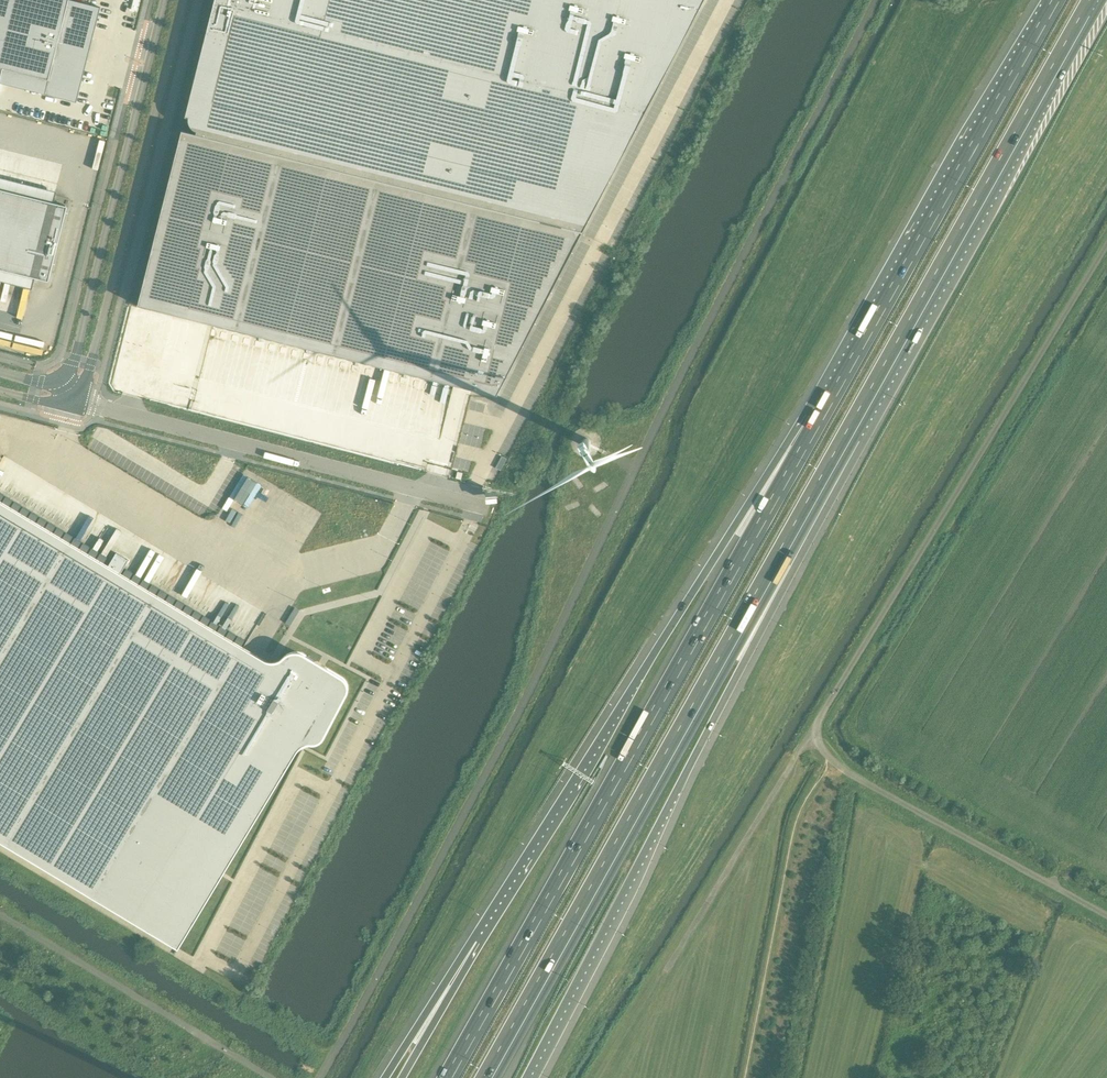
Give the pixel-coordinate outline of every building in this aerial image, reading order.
[(4,69),(49,80),(45,94),(77,102),(102,8),(72,0),(0,0),(0,83),(4,69)] [(185,118),(189,118),(188,120),(189,122),(189,124),(190,126),(191,128),(193,129),(194,130),(196,131),(197,131),(218,137),(217,140),(582,232),(704,0),(215,0),(189,102),(185,118)] [(182,130),(138,306),(497,396),(582,232),(217,140),(218,137),(197,131),(196,134),(182,130)] [(49,282),(68,207),(0,190),(0,269),(49,282)] [(500,451),(508,455),(520,431),(512,427),(500,451)] [(585,436),(583,437),(582,438),(581,439),(580,441),(580,443),(580,444),(581,446),(582,447),(583,448),(585,449),(587,449),(588,448),(590,448),(591,446),(592,445),(592,443),(592,442),(592,440),(591,439),(590,437),(588,437),(587,436),(585,436)] [(576,474),(571,478),(580,490),(585,487),(576,474)] [(234,497),(249,506),(263,484),(248,475),(244,483),(240,481),(236,487),(240,489),(234,497)] [(609,486),(605,481),(593,489),(597,495),(609,486)] [(581,506),(578,500),(565,506),(567,512),(581,506)] [(276,667),(121,573),(129,560),(116,553),(108,566),(0,501),(0,841),(178,948),(263,807),(303,741),(307,743),(313,744),(315,743),(316,743),(318,742),(320,741),(321,740),(322,739),(322,738),(323,737),(346,693),(347,690),(347,688),(347,686),(347,684),(346,683),(345,681),(343,679),(341,678),(304,655),(302,654),(300,653),(298,653),(297,653),(295,653),(293,653),(291,654),(288,654),(286,656),(285,657),(280,660),(276,667)] [(593,503),(588,507),(598,518),(603,514),(593,503)]
